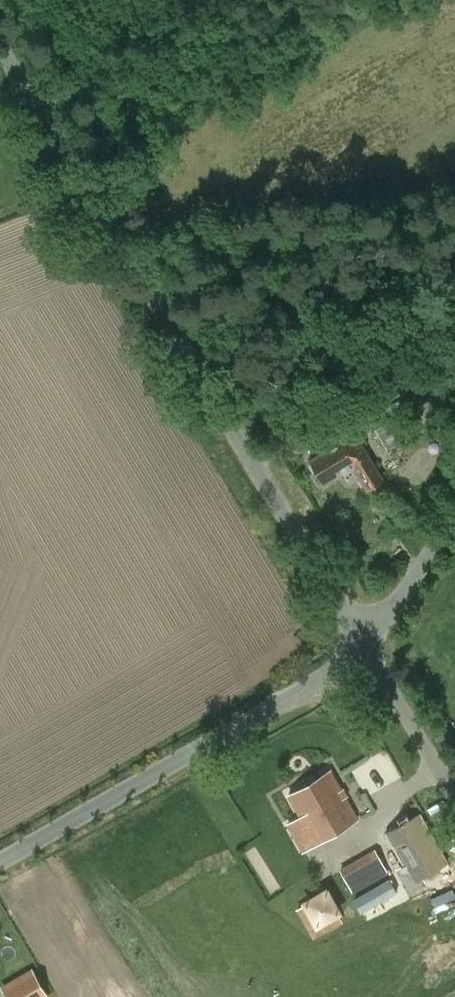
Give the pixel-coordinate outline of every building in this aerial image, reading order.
[(370,418),(387,449),(402,441),(394,428),(411,418),(402,400),(370,418)] [(311,461),(323,482),(341,472),(342,474),(354,467),(368,490),(383,481),(359,440),(344,449),(341,443),(311,461)] [(298,828),(309,847),(356,820),(328,772),(289,795),(305,823),(298,828)] [(418,817),(386,835),(407,867),(436,848),(418,817)] [(340,868),(353,891),(387,872),(375,849),(340,868)] [(326,892),(297,909),(313,938),(343,921),(326,892)] [(1,987),(7,996),(50,996),(32,968),(1,987)]
